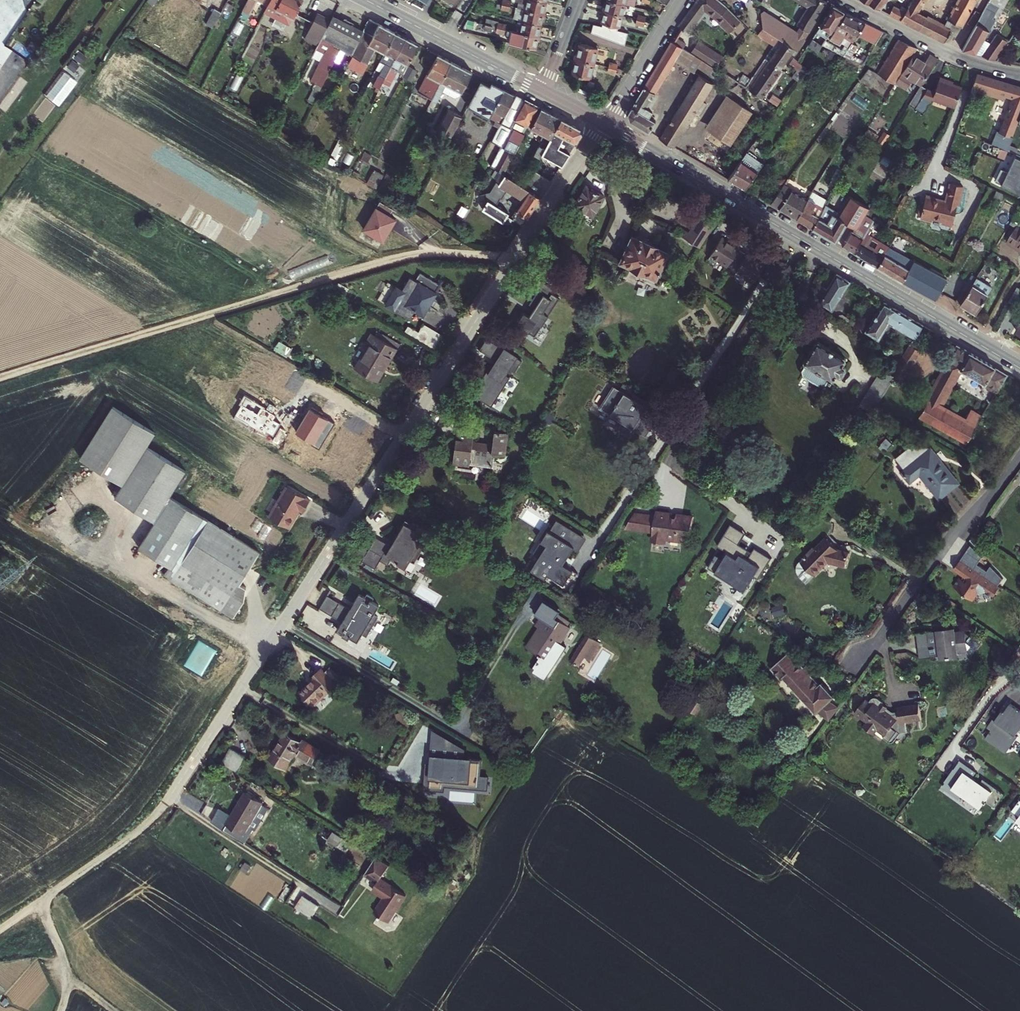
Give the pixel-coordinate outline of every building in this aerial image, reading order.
[(224,7),(231,10),(237,0),(228,0),(224,7)] [(240,18),(247,22),(257,3),(268,9),(267,11),(289,23),(293,15),(297,18),(303,8),(299,5),(302,0),(250,0),(240,18)] [(514,5),(540,11),(543,0),(516,0),(514,5)] [(602,8),(619,12),(622,1),(618,0),(604,0),(602,8)] [(689,29),(708,2),(714,6),(713,11),(718,15),(719,14),(724,18),(721,21),(728,30),(739,16),(733,10),(723,0),(696,0),(680,23),(689,29)] [(826,0),(806,0),(809,1),(793,27),(765,9),(762,9),(763,25),(767,28),(763,36),(773,43),(779,35),(795,45),(798,47),(826,0)] [(901,16),(911,0),(906,0),(901,8),(893,5),(890,11),(901,16)] [(901,16),(911,21),(924,0),(911,0),(901,16)] [(963,24),(976,0),(956,0),(945,23),(928,14),(921,26),(946,38),(951,28),(954,30),(959,21),(963,24)] [(977,50),(1000,5),(1002,7),(1006,0),(990,0),(965,47),(977,50)] [(817,48),(844,8),(834,3),(814,32),(808,42),(817,48)] [(540,11),(514,5),(511,17),(537,23),(540,11)] [(216,7),(205,22),(213,27),(222,11),(216,7)] [(619,12),(602,8),(600,19),(601,19),(600,22),(592,20),(590,29),(624,40),(627,28),(615,25),(616,23),(617,23),(619,12)] [(845,34),(852,38),(857,31),(865,18),(847,9),(830,35),(840,41),(845,34)] [(911,21),(921,26),(928,14),(919,9),(911,21)] [(333,23),(321,16),(307,39),(320,47),(323,40),(336,48),(331,57),(326,54),(315,73),(327,80),(343,54),(368,67),(377,52),(397,63),(387,81),(392,84),(402,65),(408,69),(421,48),(371,22),(367,32),(338,15),(333,23)] [(484,23),(496,26),(503,27),(504,23),(497,21),(497,20),(486,17),(484,23)] [(883,27),(865,18),(857,31),(875,39),(883,27)] [(517,31),(535,35),(537,23),(520,19),(517,31)] [(509,29),(506,40),(532,46),(535,35),(517,31),(509,29)] [(982,52),(998,56),(1008,38),(998,32),(992,41),(990,40),(982,52)] [(674,40),(683,45),(686,40),(677,35),(674,40)] [(788,56),(795,45),(779,35),(773,43),(771,46),(788,56)] [(876,69),(894,79),(913,51),(918,44),(900,35),(876,69)] [(645,83),(657,89),(675,57),(683,45),(674,40),(672,39),(645,83)] [(578,41),(575,56),(592,60),(595,45),(578,41)] [(715,41),(705,58),(715,64),(727,48),(715,41)] [(715,81),(722,68),(715,64),(683,45),(675,57),(700,73),(661,137),(674,144),(712,80),(715,81)] [(781,66),(788,56),(771,46),(765,56),(781,66)] [(913,51),(894,79),(904,86),(911,76),(921,82),(938,56),(930,51),(925,58),(913,51)] [(471,73),(429,52),(421,69),(431,74),(417,100),(430,106),(419,125),(425,129),(448,87),(460,94),(471,73)] [(802,69),(806,64),(793,55),(789,61),(796,65),(802,69)] [(575,56),(572,71),(589,75),(592,60),(575,56)] [(782,67),(781,66),(765,56),(754,71),(772,82),(782,67)] [(722,68),(745,84),(753,73),(728,59),(722,68)] [(865,85),(876,69),(866,64),(856,78),(865,85)] [(797,76),(802,69),(796,65),(791,72),(797,76)] [(411,70),(406,78),(418,84),(422,77),(411,70)] [(762,95),(772,82),(754,71),(753,73),(745,84),(762,95)] [(990,75),(977,71),(973,84),(986,88),(990,75)] [(986,88),(994,90),(999,77),(990,75),(986,88)] [(933,95),(954,104),(961,84),(939,76),(934,88),(928,86),(917,103),(924,109),(933,95)] [(1007,147),(1014,132),(1012,131),(1019,113),(1019,83),(999,77),(994,90),(1014,96),(1001,128),(989,124),(982,147),(998,153),(1001,145),(1007,147)] [(917,103),(928,86),(921,82),(911,99),(917,103)] [(630,120),(651,131),(657,120),(650,117),(654,109),(647,105),(657,89),(645,83),(629,112),(630,120)] [(536,107),(502,90),(487,117),(491,119),(480,139),(490,144),(506,117),(512,121),(486,167),(498,174),(536,107)] [(707,126),(732,141),(751,110),(726,94),(707,126)] [(541,109),(529,129),(541,136),(531,153),(539,158),(542,153),(552,159),(533,186),(542,192),(567,154),(558,148),(562,138),(573,144),(580,134),(576,126),(541,109)] [(448,113),(435,134),(449,142),(447,144),(457,149),(469,130),(459,123),(461,120),(448,113)] [(1019,189),(1019,151),(1016,148),(1006,166),(1000,163),(994,175),(1019,189)] [(730,176),(748,186),(766,160),(747,150),(730,176)] [(538,199),(498,174),(481,200),(486,202),(480,212),(500,223),(506,215),(493,207),(505,192),(522,202),(509,221),(519,228),(538,199)] [(941,219),(951,222),(957,201),(958,201),(963,182),(950,178),(945,197),(926,191),(920,213),(932,216),(932,214),(942,217),(941,219)] [(771,199),(789,209),(801,188),(785,179),(771,199)] [(799,214),(814,223),(830,196),(815,186),(811,193),(799,214)] [(789,209),(799,214),(811,193),(801,188),(789,209)] [(847,219),(855,223),(859,225),(872,204),(852,192),(841,208),(828,200),(814,223),(836,237),(847,219)] [(573,208),(571,210),(589,221),(601,203),(586,194),(575,210),(573,208)] [(1019,204),(1011,219),(1016,222),(1007,236),(1019,244),(1019,205),(1019,204)] [(715,218),(702,210),(686,236),(699,244),(715,218)] [(843,241),(855,248),(867,228),(860,223),(859,225),(855,223),(843,241)] [(855,248),(879,262),(891,242),(867,228),(855,248)] [(740,244),(722,233),(709,255),(719,261),(721,258),(729,262),(740,244)] [(630,239),(615,268),(625,274),(622,278),(633,285),(634,282),(645,288),(651,281),(655,283),(661,274),(658,272),(664,259),(630,239)] [(879,262),(935,295),(946,275),(891,242),(879,262)] [(740,244),(729,262),(737,267),(748,249),(740,244)] [(766,260),(748,249),(737,267),(735,271),(745,276),(747,273),(755,278),(766,260)] [(960,299),(976,309),(993,282),(977,272),(960,299)] [(397,291),(390,301),(419,318),(432,294),(430,293),(435,286),(414,274),(409,283),(411,285),(404,295),(397,291)] [(554,289),(556,284),(543,275),(537,284),(540,286),(551,293),(554,289)] [(812,292),(805,305),(827,319),(847,286),(833,278),(821,298),(812,292)] [(1019,301),(1019,285),(1019,284),(1010,298),(1019,303),(1019,301)] [(518,320),(537,332),(562,294),(554,289),(551,293),(540,286),(531,300),(537,303),(531,311),(526,308),(518,320)] [(881,306),(861,338),(872,346),(884,326),(907,341),(917,327),(881,306)] [(490,333),(483,344),(497,353),(504,342),(490,333)] [(368,347),(352,371),(373,384),(395,348),(368,334),(362,344),(368,347)] [(511,362),(518,367),(526,355),(504,342),(497,353),(500,355),(497,361),(495,359),(476,389),(495,401),(514,372),(507,368),(511,362)] [(820,355),(808,347),(794,370),(798,372),(792,381),(817,396),(818,394),(827,399),(844,369),(826,359),(828,356),(822,353),(820,355)] [(990,392),(999,375),(952,347),(913,416),(959,443),(973,419),(961,411),(955,422),(934,409),(954,372),(990,392)] [(883,381),(892,387),(911,357),(901,351),(883,381)] [(843,414),(855,421),(873,389),(862,382),(843,414)] [(612,386),(600,407),(632,426),(645,405),(612,386)] [(449,428),(444,468),(466,470),(468,467),(489,468),(490,457),(502,458),(504,434),(490,432),(489,445),(465,443),(466,430),(449,428)] [(888,444),(881,437),(875,442),(882,450),(888,444)] [(924,447),(896,471),(905,481),(913,473),(933,496),(952,480),(924,447)] [(160,579),(219,614),(254,555),(164,501),(179,475),(139,451),(108,503),(149,527),(133,553),(165,571),(160,579)] [(283,489),(266,520),(286,531),(294,517),(292,516),(295,511),(300,515),(307,503),(283,489)] [(548,531),(541,541),(546,544),(530,569),(545,579),(547,574),(563,584),(572,570),(562,563),(573,546),(578,550),(585,538),(556,520),(549,531),(548,531)] [(628,521),(620,534),(646,540),(644,550),(656,553),(657,548),(682,553),(687,529),(676,526),(676,530),(662,527),(663,523),(650,521),(649,526),(628,521)] [(373,539),(358,563),(372,571),(381,556),(388,560),(387,562),(394,566),(396,564),(403,569),(407,562),(412,565),(424,545),(420,543),(425,534),(417,529),(417,527),(410,524),(409,526),(403,522),(398,530),(398,532),(393,540),(394,540),(389,549),(373,539)] [(716,556),(709,567),(747,590),(756,576),(758,578),(771,558),(755,549),(753,553),(740,544),(746,534),(731,525),(719,546),(727,551),(722,559),(716,556)] [(836,549),(825,538),(815,549),(813,546),(803,555),(805,557),(800,561),(798,564),(797,568),(796,574),(798,575),(806,580),(826,562),(844,566),(846,551),(836,549)] [(972,540),(961,556),(968,561),(979,545),(972,540)] [(1003,586),(964,559),(958,568),(970,575),(967,580),(965,579),(962,577),(956,586),(969,596),(970,595),(977,600),(982,592),(990,591),(997,596),(1003,586)] [(958,568),(957,569),(967,576),(965,579),(967,580),(970,575),(958,568)] [(322,598),(315,610),(339,624),(333,633),(339,637),(338,640),(344,644),(346,640),(353,645),(358,637),(362,640),(375,620),(370,617),(376,608),(368,604),(370,600),(363,597),(361,599),(355,596),(349,606),(350,607),(347,612),(322,598)] [(536,634),(524,654),(552,671),(563,652),(557,648),(567,633),(565,632),(567,628),(555,621),(553,624),(542,617),(532,632),(536,634)] [(934,634),(918,635),(920,652),(925,651),(925,659),(942,657),(943,663),(959,661),(959,654),(968,653),(967,645),(971,638),(966,635),(965,633),(936,636),(935,634),(934,634)] [(980,643),(965,633),(966,635),(971,638),(967,645),(968,653),(971,656),(980,643)] [(579,642),(562,667),(576,677),(593,651),(579,642)] [(804,668),(791,654),(774,669),(782,679),(785,677),(817,713),(819,711),(831,720),(840,708),(831,701),(835,697),(823,684),(820,686),(811,676),(815,671),(808,664),(804,668)] [(312,683),(296,696),(309,712),(339,687),(328,674),(322,679),(318,674),(310,680),(312,683)] [(874,699),(870,696),(860,711),(867,717),(869,714),(873,717),(869,724),(879,731),(884,725),(892,730),(889,734),(896,739),(900,737),(905,729),(913,728),(911,718),(927,716),(924,700),(903,703),(904,710),(897,711),(890,706),(892,704),(887,700),(888,699),(883,695),(880,694),(877,695),(874,699)] [(380,704),(370,707),(373,720),(377,718),(379,725),(385,723),(380,704)] [(1014,733),(1019,737),(1019,720),(1003,708),(997,716),(995,715),(988,724),(986,722),(979,732),(984,735),(978,743),(999,758),(1012,741),(1010,740),(1014,733)] [(481,775),(482,760),(467,759),(467,749),(433,730),(430,764),(427,763),(425,786),(488,791),(489,776),(481,775)] [(281,734),(265,760),(282,769),(291,755),(312,768),(320,756),(281,734)] [(229,752),(220,767),(236,778),(246,761),(229,752)] [(960,761),(939,790),(975,817),(986,801),(994,807),(1004,794),(960,761)] [(245,796),(231,819),(234,821),(228,830),(248,841),(253,832),(255,834),(269,810),(245,796)] [(372,859),(362,875),(375,883),(370,891),(381,898),(372,914),(387,923),(404,895),(379,880),(387,867),(372,859)]
